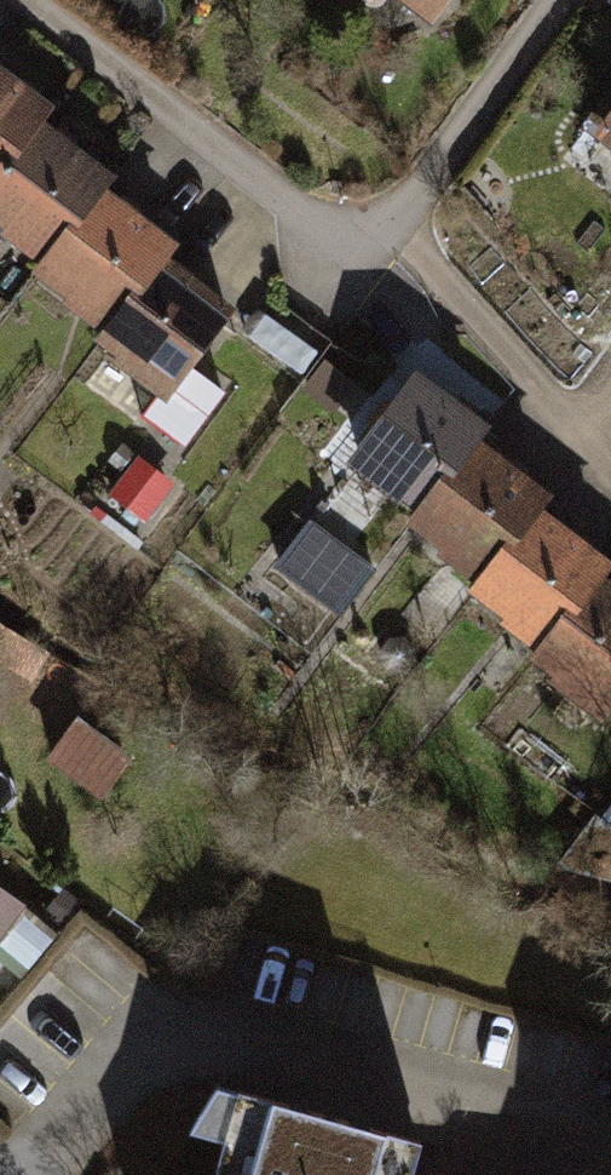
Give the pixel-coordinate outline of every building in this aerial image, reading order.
[(428,21),(444,0),(398,0),(428,21)] [(30,126),(39,114),(0,83),(0,164),(30,126)] [(592,133),(610,148),(610,109),(592,133)] [(0,164),(0,238),(28,262),(88,188),(97,177),(30,126),(0,164)] [(28,262),(20,274),(89,328),(145,252),(156,238),(88,188),(28,262)] [(229,311),(145,252),(89,328),(79,342),(159,400),(140,427),(188,462),(231,401),(187,370),(229,311)] [(408,376),(340,461),(409,512),(467,439),(475,429),(408,376)] [(467,439),(409,512),(400,522),(465,573),(519,501),(531,485),(467,439)] [(171,490),(137,465),(109,505),(144,529),(171,490)] [(465,573),(456,587),(525,642),(578,571),(590,554),(519,501),(465,573)] [(279,575),(335,618),(362,582),(307,539),(279,575)] [(578,571),(525,642),(512,658),(590,716),(610,687),(610,595),(578,571)] [(80,722),(46,772),(91,805),(120,758),(80,722)] [(0,912),(0,939),(13,921),(0,912)] [(223,1090),(200,1174),(384,1174),(394,1138),(223,1090)]
